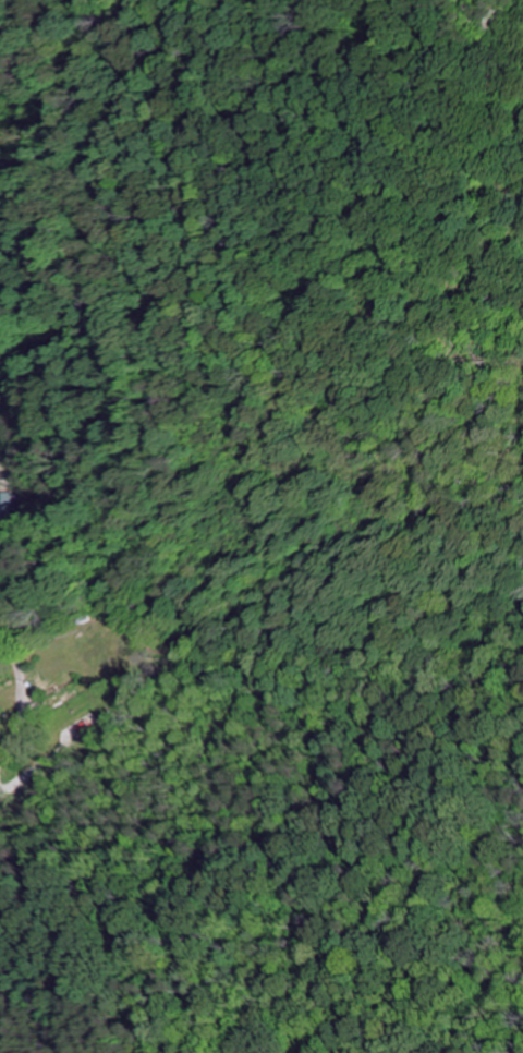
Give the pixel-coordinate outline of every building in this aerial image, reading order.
[(12,519),(11,493),(0,493),(0,519),(12,519)]
